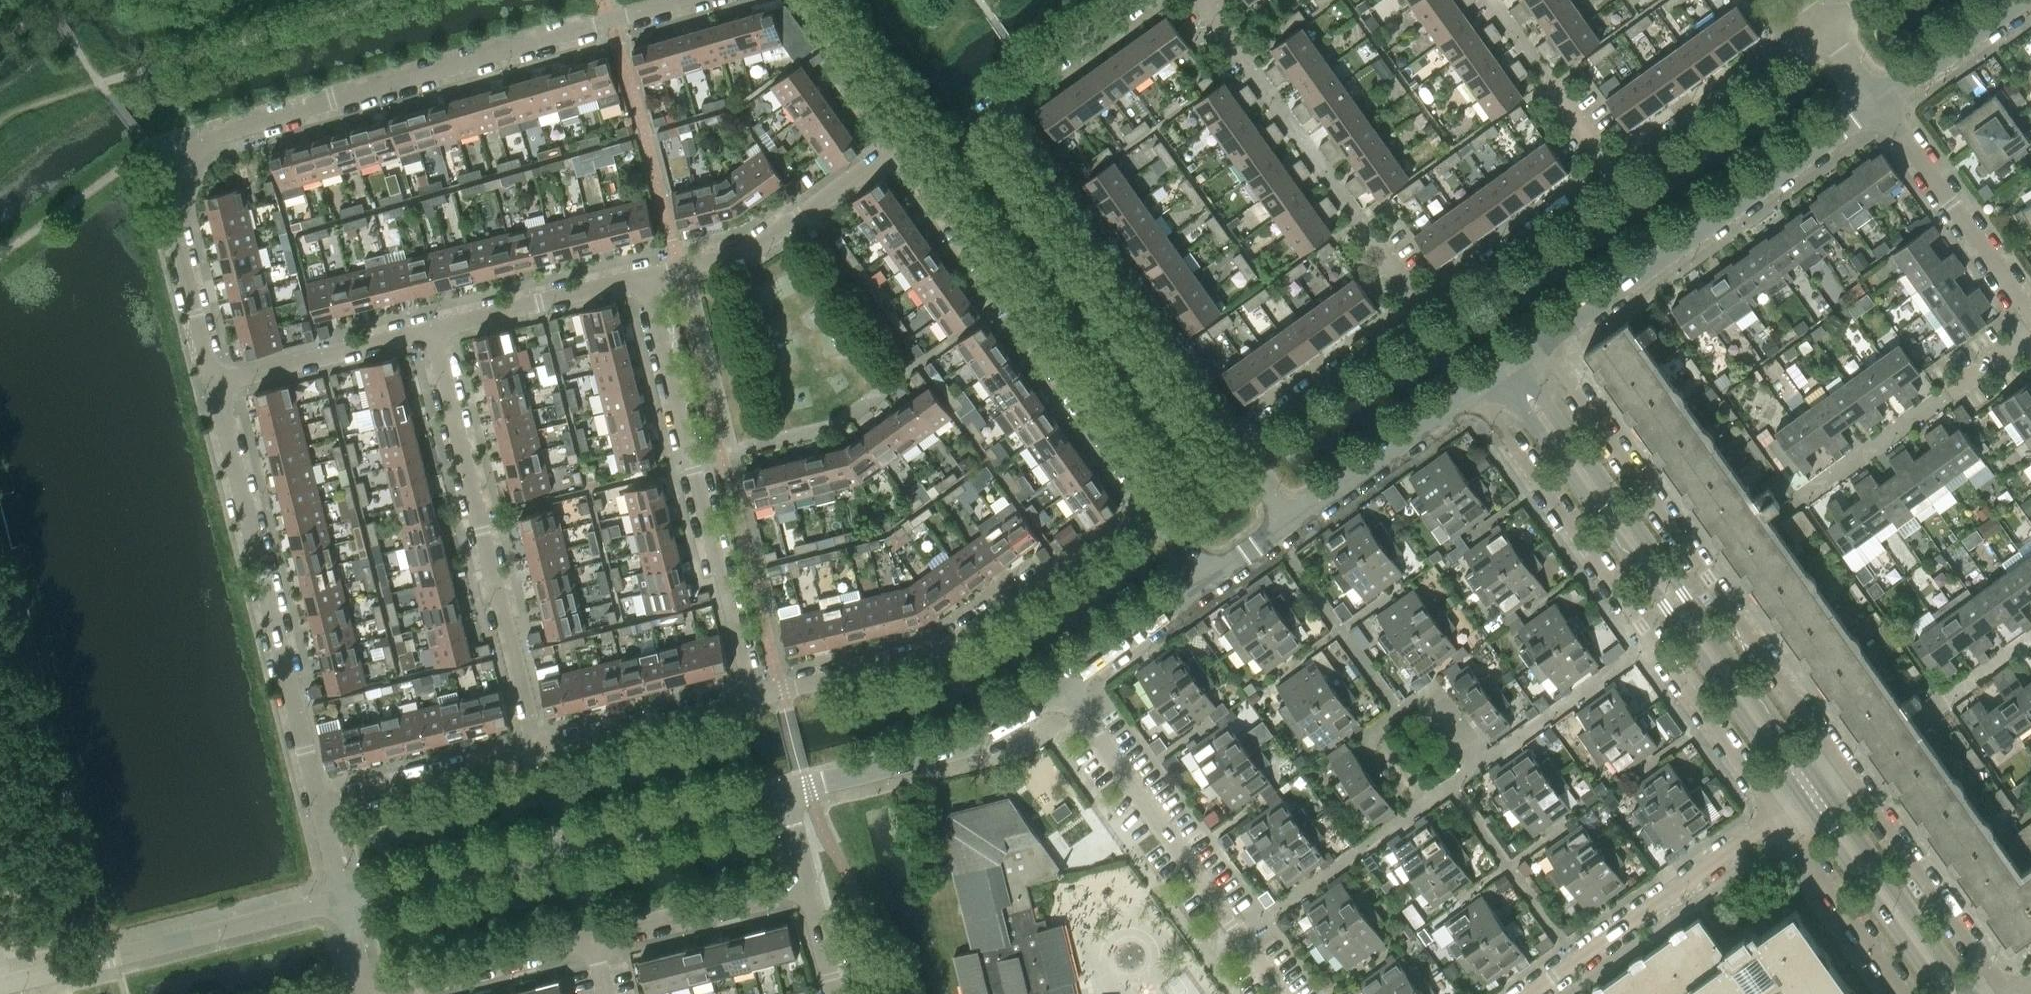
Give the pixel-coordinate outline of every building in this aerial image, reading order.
[(1456,2),(1459,0),(1420,0),(1412,5),(1426,24),(1456,2)] [(1463,13),(1461,10),(1475,0),(1459,0),(1456,2),(1426,24),(1439,43),(1469,21),(1463,13)] [(1538,0),(1523,0),(1510,9),(1515,16),(1538,0)] [(1573,3),(1571,0),(1538,0),(1515,16),(1520,24),(1535,13),(1543,24),(1573,3)] [(1676,0),(1668,0),(1663,4),(1668,11),(1679,4),(1676,0)] [(1542,53),(1586,21),(1573,3),(1543,24),(1551,36),(1536,46),(1542,53)] [(786,5),(752,14),(762,50),(783,44),(779,32),(776,19),(790,10),(786,5)] [(1759,35),(1737,5),(1718,19),(1739,49),(1759,35)] [(790,10),(776,19),(779,32),(796,20),(790,10)] [(1305,18),(1299,10),(1288,18),(1294,25),(1305,18)] [(752,14),(732,20),(743,56),(762,50),(752,14)] [(1642,30),(1653,22),(1647,15),(1636,23),(1642,30)] [(1189,46),(1167,16),(1148,30),(1170,60),(1189,46)] [(1283,33),(1294,25),(1288,18),(1277,26),(1283,33)] [(1739,49),(1718,19),(1699,32),(1721,62),(1739,49)] [(732,20),(713,26),(723,62),(743,56),(732,20)] [(796,20),(779,32),(783,44),(803,29),(796,20)] [(1452,61),(1483,40),(1497,29),(1492,22),(1477,32),(1469,21),(1439,43),(1452,61)] [(1570,62),(1600,41),(1586,21),(1542,53),(1547,61),(1561,50),(1570,62)] [(1642,30),(1636,23),(1626,30),(1631,38),(1642,30)] [(713,26),(693,31),(703,67),(723,62),(713,26)] [(1271,78),(1316,46),(1302,27),(1272,49),(1280,61),(1266,71),(1271,78)] [(803,29),(783,44),(789,54),(800,46),(810,39),(803,29)] [(1496,58),(1490,50),(1488,47),(1503,37),(1497,29),(1483,40),(1452,61),(1466,80),(1496,58)] [(1170,60),(1148,30),(1130,43),(1151,73),(1170,60)] [(693,31),(673,37),(684,73),(703,67),(693,31)] [(1622,32),(1617,36),(1624,45),(1629,42),(1622,32)] [(1721,62),(1699,32),(1681,45),(1702,75),(1721,62)] [(673,37),(654,43),(664,79),(684,73),(673,37)] [(810,39),(800,46),(806,54),(816,47),(810,39)] [(1604,57),(1616,49),(1610,41),(1599,49),(1604,57)] [(654,43),(633,49),(643,85),(664,79),(654,43)] [(1151,73),(1130,43),(1111,56),(1133,87),(1151,73)] [(1702,75),(1681,45),(1662,58),(1684,89),(1702,75)] [(800,46),(789,54),(795,62),(806,54),(800,46)] [(1299,86),(1329,65),(1316,46),(1271,78),(1276,86),(1291,75),(1299,86)] [(1604,57),(1599,49),(1588,57),(1594,64),(1604,57)] [(819,52),(810,59),(814,65),(824,58),(819,52)] [(607,56),(587,62),(597,98),(600,108),(620,102),(607,56)] [(1133,87),(1111,56),(1092,70),(1114,100),(1133,87)] [(1479,98),(1509,77),(1524,66),(1519,59),(1504,69),(1496,58),(1466,80),(1479,98)] [(1684,89),(1662,58),(1643,72),(1665,102),(1684,89)] [(587,62),(567,68),(577,104),(597,98),(587,62)] [(801,65),(771,86),(784,104),(814,82),(801,65)] [(1297,116),(1342,84),(1329,65),(1299,86),(1307,98),(1292,108),(1297,116)] [(1523,96),(1517,87),(1514,84),(1529,73),(1524,66),(1509,77),(1479,98),(1493,118),(1523,96)] [(567,68),(547,74),(558,109),(560,119),(580,113),(577,104),(567,68)] [(1114,100),(1092,70),(1074,83),(1096,113),(1114,100)] [(1665,102),(1643,72),(1625,85),(1646,115),(1665,102)] [(547,74),(528,79),(538,115),(558,109),(547,74)] [(1203,90),(1215,82),(1209,74),(1198,82),(1203,90)] [(528,79),(508,85),(519,121),(538,115),(528,79)] [(814,82),(784,104),(795,121),(826,99),(814,82)] [(1208,123),(1238,102),(1253,91),(1248,84),(1233,94),(1225,82),(1194,104),(1208,123)] [(1096,113),(1074,83),(1055,96),(1077,126),(1096,113)] [(1325,124),(1356,102),(1342,84),(1297,116),(1303,123),(1317,112),(1325,124)] [(508,85),(489,91),(499,127),(502,136),(521,131),(519,121),(508,85)] [(1646,115),(1625,85),(1606,99),(1627,129),(1646,115)] [(2012,118),(2001,103),(2008,98),(2002,89),(1975,109),(1992,133),(2012,118)] [(489,91),(469,96),(480,132),(499,127),(489,91)] [(1252,120),(1246,112),(1244,109),(1258,99),(1253,91),(1238,102),(1208,123),(1221,142),(1252,120)] [(1188,101),(1182,94),(1171,101),(1177,109),(1188,101)] [(469,96),(449,102),(459,138),(480,132),(469,96)] [(1077,126),(1055,96),(1036,110),(1058,140),(1077,126)] [(724,98),(712,101),(715,109),(726,106),(724,98)] [(826,99),(795,121),(807,137),(838,115),(826,99)] [(715,109),(712,101),(702,104),(704,112),(715,109)] [(1166,117),(1177,109),(1171,101),(1160,109),(1166,117)] [(449,102),(429,108),(439,144),(459,138),(449,102)] [(1324,153),(1369,121),(1356,102),(1325,124),(1333,135),(1319,146),(1324,153)] [(1515,121),(1526,113),(1520,105),(1509,113),(1515,121)] [(429,108),(409,114),(420,149),(439,144),(429,108)] [(674,113),(676,120),(687,117),(685,109),(674,113)] [(1992,133),(1975,109),(1948,128),(1954,137),(1961,132),(1972,147),(1992,133)] [(728,111),(717,115),(719,122),(730,119),(728,111)] [(409,114),(390,119),(400,155),(403,165),(422,159),(420,149),(409,114)] [(665,115),(653,118),(655,126),(667,123),(665,115)] [(717,115),(705,118),(708,126),(719,122),(717,115)] [(838,115),(807,137),(819,154),(850,132),(838,115)] [(2030,142),(2030,130),(2030,129),(2023,134),(2012,118),(1992,133),(2009,157),(2030,142)] [(390,119),(370,125),(380,161),(400,155),(390,119)] [(1151,128),(1145,120),(1134,128),(1140,136),(1151,128)] [(1235,161),(1265,139),(1279,129),(1274,121),(1260,132),(1252,120),(1221,142),(1235,161)] [(759,121),(753,126),(760,136),(766,131),(759,121)] [(1352,161),(1382,140),(1369,121),(1324,153),(1329,160),(1344,150),(1352,161)] [(689,123),(678,126),(680,134),(691,130),(689,123)] [(370,125),(350,131),(361,167),(380,161),(370,125)] [(1499,132),(1493,125),(1482,132),(1488,140),(1499,132)] [(616,129),(618,137),(630,134),(628,126),(616,129)] [(1129,144),(1140,136),(1134,128),(1123,136),(1129,144)] [(668,129),(657,132),(659,140),(671,136),(668,129)] [(1278,158),(1272,149),(1270,146),(1285,136),(1279,129),(1265,139),(1235,161),(1248,179),(1278,158)] [(350,131),(331,136),(341,172),(361,167),(350,131)] [(850,132),(819,154),(832,171),(862,150),(850,132)] [(1488,140),(1482,132),(1471,140),(1477,148),(1488,140)] [(2009,157),(1992,133),(1972,147),(1983,163),(1976,168),(1982,176),(2009,157)] [(599,134),(587,138),(589,145),(601,142),(599,134)] [(331,136),(311,142),(322,178),(341,172),(331,136)] [(697,154),(693,137),(681,140),(686,156),(697,154)] [(576,141),(578,149),(589,145),(587,138),(576,141)] [(632,139),(620,143),(622,150),(634,147),(632,139)] [(1350,190),(1396,158),(1382,140),(1352,161),(1360,172),(1345,183),(1350,190)] [(1168,152),(1161,141),(1153,147),(1160,157),(1168,152)] [(1568,172),(1546,141),(1527,155),(1548,185),(1568,172)] [(311,142),(292,147),(302,183),(303,183),(322,178),(311,142)] [(776,145),(770,150),(777,160),(783,155),(776,145)] [(560,146),(548,149),(550,157),(562,153),(560,146)] [(292,147),(271,154),(281,190),(282,189),(284,197),(304,191),(305,191),(303,183),(302,183),(292,147)] [(1114,154),(1108,147),(1097,154),(1103,162),(1114,154)] [(603,148),(591,151),(593,159),(605,155),(603,148)] [(537,152),(539,160),(550,157),(548,149),(537,152)] [(784,180),(763,150),(745,163),(767,193),(784,180)] [(591,151),(580,154),(582,162),(593,159),(591,151)] [(1450,167),(1462,159),(1456,151),(1445,159),(1450,167)] [(1176,163),(1168,152),(1160,157),(1169,169),(1176,163)] [(1862,162),(1862,163),(1863,165),(1890,203),(1896,199),(1889,190),(1902,181),(1881,152),(1872,159),(1870,157),(1862,162)] [(1092,170),(1103,162),(1097,154),(1086,162),(1092,170)] [(783,155),(777,160),(783,169),(790,164),(783,155)] [(1548,185),(1527,155),(1508,168),(1530,199),(1548,185)] [(519,157),(509,160),(511,168),(522,165),(519,157)] [(1261,198),(1292,176),(1306,166),(1301,159),(1286,169),(1278,158),(1248,179),(1261,198)] [(1379,199),(1409,177),(1396,158),(1350,190),(1356,197),(1370,187),(1379,199)] [(564,159),(551,163),(553,170),(566,167),(564,159)] [(1450,167),(1445,159),(1434,167),(1440,174),(1450,167)] [(511,168),(509,160),(497,164),(499,172),(511,168)] [(1098,202),(1128,181),(1114,161),(1084,183),(1098,202)] [(551,163),(541,166),(543,173),(553,170),(551,163)] [(767,193),(745,163),(728,174),(750,205),(767,193)] [(1855,171),(1846,178),(1866,206),(1878,198),(1884,207),(1890,203),(1863,165),(1862,163),(1861,164),(1853,169),(1855,171)] [(1305,195),(1299,187),(1297,184),(1311,173),(1306,166),(1292,176),(1261,198),(1274,216),(1305,195)] [(1530,199),(1508,168),(1489,182),(1511,212),(1530,199)] [(480,169),(469,172),(471,180),(482,176),(480,169)] [(523,171),(512,174),(514,182),(525,178),(523,171)] [(457,175),(460,183),(471,180),(469,172),(457,175)] [(514,182),(512,174),(501,177),(503,185),(514,182)] [(721,180),(713,182),(722,218),(737,214),(750,205),(728,174),(721,180)] [(806,175),(800,179),(807,189),(813,185),(806,175)] [(1195,189),(1187,178),(1179,184),(1187,195),(1195,189)] [(1413,193),(1425,185),(1419,178),(1408,186),(1413,193)] [(1827,187),(1826,188),(1828,190),(1855,228),(1872,215),(1866,206),(1846,178),(1845,178),(1837,184),(1835,182),(1827,187)] [(800,179),(794,183),(801,193),(807,189),(800,179)] [(272,180),(265,182),(268,194),(276,192),(272,180)] [(441,180),(429,183),(432,191),(443,188),(441,180)] [(884,180),(853,201),(866,219),(896,197),(884,180)] [(1111,221),(1141,199),(1128,181),(1098,202),(1111,221)] [(484,182),(473,185),(475,193),(486,190),(484,182)] [(713,182),(693,187),(702,223),(722,218),(713,182)] [(1511,212),(1489,182),(1471,195),(1493,225),(1511,212)] [(418,187),(420,194),(432,191),(429,183),(418,187)] [(473,185),(461,189),(464,196),(475,193),(473,185)] [(1413,193),(1408,186),(1397,193),(1403,201),(1413,193)] [(693,187),(672,192),(681,228),(702,223),(693,187)] [(781,193),(783,197),(788,203),(796,197),(789,187),(781,193)] [(207,197),(212,217),(248,209),(243,188),(207,197)] [(1820,197),(1810,204),(1812,208),(1813,207),(1831,232),(1831,231),(1843,223),(1849,232),(1855,228),(1828,190),(1826,188),(1825,189),(1818,194),(1820,197)] [(1203,200),(1195,189),(1187,195),(1195,206),(1203,200)] [(402,191),(390,195),(393,202),(404,199),(402,191)] [(445,193),(433,197),(435,205),(447,201),(445,193)] [(379,198),(381,206),(393,202),(390,195),(379,198)] [(1288,235),(1318,213),(1333,203),(1327,196),(1313,206),(1305,195),(1274,216),(1288,235)] [(1493,225),(1471,195),(1452,208),(1474,238),(1493,225)] [(433,197),(422,200),(424,208),(435,205),(433,197)] [(866,219),(859,223),(871,240),(878,235),(908,214),(896,197),(866,219)] [(646,198),(626,204),(635,240),(655,235),(646,198)] [(1124,239),(1155,218),(1141,199),(1111,221),(1124,239)] [(362,203),(351,206),(353,214),(365,210),(362,203)] [(1332,233),(1326,224),(1323,221),(1338,210),(1333,203),(1318,213),(1288,235),(1302,254),(1332,233)] [(2014,214),(2020,223),(2027,219),(2030,225),(2030,203),(2014,214)] [(626,204),(606,209),(615,245),(635,240),(626,204)] [(408,212),(406,205),(393,208),(396,216),(408,212)] [(340,209),(342,217),(353,214),(351,206),(340,209)] [(1794,217),(1793,218),(1795,220),(1822,257),(1828,253),(1821,244),(1834,235),(1831,231),(1831,232),(1813,207),(1812,208),(1804,214),(1802,211),(1794,217)] [(396,216),(393,208),(383,211),(385,220),(387,229),(398,226),(396,216)] [(1474,238),(1452,208),(1434,221),(1456,252),(1474,238)] [(248,209),(212,217),(217,237),(253,228),(248,209)] [(273,211),(277,223),(284,221),(281,209),(273,211)] [(606,209),(586,214),(595,250),(615,245),(606,209)] [(323,214),(312,217),(314,225),(325,222),(323,214)] [(586,214),(566,218),(575,255),(595,250),(586,214)] [(908,214),(878,235),(889,252),(920,230),(908,214)] [(1222,227),(1214,215),(1206,221),(1214,232),(1222,227)] [(1237,215),(1227,223),(1230,228),(1240,221),(1237,215)] [(1918,218),(1907,226),(1912,234),(1930,220),(1926,215),(1919,220),(1918,218)] [(366,216),(355,220),(357,227),(369,224),(366,216)] [(314,225),(312,217),(301,221),(303,228),(314,225)] [(566,218),(546,223),(555,260),(575,255),(566,218)] [(1138,258),(1168,236),(1155,218),(1124,239),(1138,258)] [(1787,226),(1778,232),(1798,261),(1804,270),(1821,258),(1822,257),(1795,220),(1793,218),(1785,224),(1787,226)] [(836,228),(829,219),(822,223),(829,233),(836,228)] [(355,220),(344,223),(346,230),(357,227),(355,220)] [(284,221),(277,223),(280,234),(287,232),(284,221)] [(1456,252),(1434,221),(1415,235),(1436,266),(1456,252)] [(546,223),(527,228),(536,265),(555,260),(546,223)] [(1933,224),(1893,253),(1906,271),(1935,251),(1928,242),(1932,239),(1940,234),(1933,224)] [(1229,237),(1222,227),(1214,232),(1222,243),(1229,237)] [(253,228),(217,237),(222,257),(258,248),(253,228)] [(327,228),(315,231),(317,239),(329,235),(327,228)] [(527,228),(507,233),(516,270),(536,265),(527,228)] [(813,238),(818,234),(814,229),(809,233),(813,238)] [(920,230),(889,252),(901,269),(932,247),(920,230)] [(315,231),(304,234),(307,242),(317,239),(315,231)] [(1759,242),(1758,243),(1760,245),(1787,283),(1787,282),(1792,278),(1786,269),(1798,261),(1778,232),(1768,239),(1767,237),(1759,242)] [(507,233),(486,238),(495,275),(516,270),(507,233)] [(1151,277),(1181,255),(1168,236),(1138,258),(1151,277)] [(486,238),(466,243),(475,280),(495,275),(486,238)] [(1876,259),(1889,250),(1883,241),(1870,251),(1876,259)] [(1324,258),(1335,250),(1329,242),(1318,250),(1324,258)] [(466,243),(446,248),(455,285),(475,280),(466,243)] [(846,243),(840,248),(847,257),(853,253),(846,243)] [(1752,251),(1742,258),(1763,286),(1769,296),(1787,283),(1787,282),(1787,283),(1760,245),(1758,243),(1757,243),(1750,249),(1752,251)] [(932,247),(901,269),(913,285),(944,264),(932,247)] [(258,248),(222,257),(227,277),(263,268),(258,248)] [(446,248),(427,253),(436,290),(455,285),(446,248)] [(292,249),(284,250),(287,263),(295,261),(292,249)] [(404,249),(385,254),(387,263),(396,299),(416,294),(407,258),(404,249)] [(1935,251),(1906,271),(1919,289),(1959,260),(1953,252),(1945,257),(1941,260),(1935,251)] [(1248,264),(1240,252),(1232,258),(1241,269),(1248,264)] [(427,253),(407,258),(416,294),(436,290),(427,253)] [(865,269),(860,262),(853,253),(847,257),(858,274),(865,269)] [(385,254),(365,259),(367,268),(376,304),(396,299),(387,263),(385,254)] [(1164,295),(1195,274),(1181,255),(1151,277),(1164,295)] [(1724,267),(1723,268),(1725,270),(1752,308),(1757,304),(1751,294),(1763,286),(1742,258),(1733,264),(1732,262),(1724,267)] [(1919,289),(1910,295),(1923,313),(1960,286),(1953,277),(1957,274),(1965,269),(1959,260),(1919,289)] [(295,261),(287,263),(290,273),(297,271),(295,261)] [(1308,269),(1302,261),(1291,269),(1297,277),(1308,269)] [(944,264),(913,285),(925,302),(955,280),(944,264)] [(1256,274),(1248,264),(1241,269),(1248,280),(1256,274)] [(263,268),(227,277),(232,297),(268,288),(263,268)] [(367,268),(347,273),(357,309),(376,304),(367,268)] [(1716,276),(1707,283),(1734,320),(1752,308),(1725,270),(1723,268),(1722,268),(1715,274),(1716,276)] [(877,286),(865,269),(858,274),(870,291),(877,286)] [(1297,277),(1291,269),(1280,277),(1286,285),(1297,277)] [(347,273),(328,278),(337,314),(357,309),(347,273)] [(1177,314),(1208,292),(1195,274),(1164,295),(1177,314)] [(328,278),(307,283),(316,319),(337,314),(328,278)] [(1376,308),(1355,278),(1335,292),(1357,322),(1376,308)] [(955,280),(925,302),(937,318),(967,297),(955,280)] [(1689,292),(1688,293),(1690,295),(1717,333),(1734,320),(1707,283),(1698,289),(1697,287),(1689,292)] [(884,296),(877,286),(870,291),(877,300),(884,296)] [(1960,286),(1923,313),(1935,330),(1944,324),(1984,295),(1978,287),(1970,292),(1966,295),(1960,286)] [(268,288),(232,297),(236,316),(273,307),(268,288)] [(294,290),(297,302),(305,300),(302,288),(294,290)] [(1259,304),(1271,296),(1265,288),(1254,296),(1259,304)] [(1191,333),(1222,311),(1208,292),(1177,314),(1191,333)] [(1357,322),(1335,292),(1317,305),(1338,335),(1357,322)] [(1681,301),(1671,308),(1692,337),(1704,328),(1711,337),(1717,333),(1690,295),(1688,293),(1687,294),(1680,299),(1681,301)] [(1984,295),(1944,324),(1957,342),(1985,322),(1978,312),(1983,309),(1990,304),(1984,295)] [(1259,304),(1254,296),(1243,303),(1249,311),(1259,304)] [(967,297),(937,318),(949,336),(980,314),(967,297)] [(1825,299),(1816,305),(1824,316),(1833,310),(1825,299)] [(305,300),(297,302),(300,313),(307,311),(305,300)] [(617,303),(580,312),(586,333),(622,324),(617,303)] [(1338,335),(1317,305),(1298,318),(1320,349),(1338,335)] [(273,307),(236,316),(241,336),(278,327),(273,307)] [(894,310),(887,314),(894,324),(901,319),(894,310)] [(1233,322),(1228,314),(1217,322),(1223,330),(1233,322)] [(556,318),(549,320),(552,331),(559,329),(556,318)] [(1320,349),(1298,318),(1280,332),(1301,362),(1320,349)] [(908,329),(901,319),(894,324),(901,334),(908,329)] [(543,321),(535,323),(538,335),(546,333),(543,321)] [(1223,330),(1217,322),(1207,329),(1212,337),(1223,330)] [(1678,331),(1672,322),(1665,327),(1669,334),(1674,334),(1678,331)] [(986,323),(955,344),(968,362),(998,340),(986,323)] [(1947,777),(1903,716),(1922,702),(1921,701),(1920,699),(1919,697),(1917,695),(1915,693),(1896,706),(1762,518),(1780,505),(1775,498),(1774,495),(1774,494),(1772,492),(1771,491),(1770,489),(1768,488),(1749,501),(1639,346),(1657,333),(1657,332),(1656,329),(1654,327),(1652,325),(1650,323),(1632,336),(1623,324),(1584,352),(1595,367),(1599,363),(1609,377),(1604,381),(1605,381),(1741,572),(1746,568),(1756,582),(1751,586),(1771,613),(1776,609),(1785,623),(1781,627),(1800,654),(1805,651),(1815,665),(1810,668),(1829,695),(1834,692),(1844,706),(1839,709),(1976,901),(1981,898),(1991,911),(1986,915),(2006,942),(2010,939),(2016,946),(2030,936),(2030,873),(2020,880),(1947,777)] [(622,324),(586,333),(591,353),(627,344),(622,324)] [(328,325),(318,327),(321,339),(331,336),(328,325)] [(1827,333),(1821,325),(1810,333),(1816,340),(1827,333)] [(278,327),(241,336),(247,357),(283,348),(278,327)] [(312,329),(304,331),(307,342),(315,340),(312,329)] [(511,329),(475,338),(480,359),(516,350),(511,329)] [(1212,337),(1207,329),(1195,338),(1202,348),(1214,339),(1212,337)] [(1301,362),(1280,332),(1261,345),(1283,375),(1301,362)] [(998,340),(968,362),(979,378),(1010,357),(998,340)] [(917,343),(911,347),(918,357),(924,353),(917,343)] [(627,344),(591,353),(595,373),(632,364),(627,344)] [(1920,372),(1905,352),(1899,344),(1881,357),(1910,397),(1918,391),(1910,379),(1920,372)] [(1283,375),(1261,345),(1243,358),(1264,388),(1283,375)] [(1788,361),(1799,353),(1793,345),(1782,352),(1788,361)] [(564,347),(556,349),(559,360),(566,358),(564,347)] [(516,350),(480,359),(485,379),(521,370),(516,350)] [(542,353),(545,363),(553,361),(550,351),(542,353)] [(1010,357),(979,378),(991,395),(1022,373),(1010,357)] [(1697,366),(1691,357),(1686,360),(1686,365),(1690,371),(1697,366)] [(1910,397),(1881,357),(1863,369),(1884,398),(1893,391),(1901,403),(1910,397)] [(397,358),(361,367),(366,388),(402,379),(397,358)] [(566,358),(559,360),(562,372),(570,370),(566,358)] [(1264,388),(1243,358),(1223,372),(1245,402),(1264,388)] [(553,361),(545,363),(548,376),(556,374),(553,361)] [(938,371),(931,362),(924,366),(931,376),(938,371)] [(632,364),(595,373),(600,392),(637,383),(632,364)] [(1703,374),(1697,366),(1690,371),(1694,377),(1699,378),(1703,374)] [(1884,398),(1863,369),(1846,382),(1875,422),(1883,416),(1875,404),(1884,398)] [(521,370),(485,379),(490,399),(526,389),(521,370)] [(919,370),(910,376),(917,386),(925,380),(919,370)] [(337,373),(329,375),(332,386),(340,384),(337,373)] [(1022,373),(991,395),(1003,412),(1034,390),(1022,373)] [(1724,373),(1714,381),(1721,391),(1731,383),(1724,373)] [(323,376),(316,378),(319,390),(326,388),(323,376)] [(402,379),(366,388),(371,407),(407,398),(402,379)] [(1875,422),(1846,382),(1828,395),(1849,423),(1858,416),(1866,428),(1875,422)] [(2030,407),(2030,386),(2028,382),(1991,408),(2004,426),(2030,407)] [(637,383),(600,392),(605,412),(642,403),(637,383)] [(292,384),(256,393),(261,414),(297,405),(292,384)] [(948,386),(942,391),(948,400),(955,395),(948,386)] [(574,387),(566,389),(569,400),(576,398),(574,387)] [(930,387),(913,399),(934,430),(952,417),(930,387)] [(526,389),(490,399),(495,418),(531,409),(526,389)] [(560,390),(552,392),(555,403),(563,401),(560,390)] [(1034,390),(1003,412),(1016,429),(1046,407),(1034,390)] [(962,405),(955,395),(948,400),(956,410),(962,405)] [(1849,423),(1828,395),(1811,407),(1839,447),(1848,441),(1839,429),(1849,423)] [(371,407),(355,411),(360,431),(376,427),(412,418),(407,398),(371,407)] [(576,398),(569,400),(572,412),(579,410),(576,398)] [(1731,408),(1724,398),(1720,402),(1720,407),(1724,413),(1731,408)] [(913,399),(896,411),(918,441),(934,430),(913,399)] [(563,401),(555,403),(558,415),(566,413),(563,401)] [(344,402),(337,404),(339,415),(347,413),(344,402)] [(642,403),(605,412),(610,432),(647,423),(642,403)] [(1972,418),(1962,404),(1952,410),(1963,425),(1972,418)] [(297,405),(261,414),(266,434),(302,425),(297,405)] [(323,407),(326,418),(333,416),(331,405),(323,407)] [(1046,407),(1016,429),(1028,446),(1058,424),(1046,407)] [(1839,447),(1811,407),(1793,420),(1813,448),(1823,442),(1831,453),(1839,447)] [(2025,438),(2030,434),(2030,407),(2004,426),(2017,444),(2025,438)] [(1736,416),(1731,408),(1724,413),(1728,418),(1732,419),(1736,416)] [(531,409),(495,418),(500,438),(536,429),(531,409)] [(896,411),(879,424),(901,454),(918,441),(896,411)] [(347,413),(339,415),(342,427),(350,425),(347,413)] [(333,416),(326,418),(329,430),(336,428),(333,416)] [(412,418),(376,427),(381,447),(417,438),(412,418)] [(972,419),(966,424),(972,433),(979,429),(972,419)] [(1813,448),(1793,420),(1775,433),(1778,437),(1768,444),(1790,475),(1800,468),(1803,473),(1813,466),(1804,455),(1813,448)] [(647,423),(610,432),(615,452),(652,443),(647,423)] [(1985,464),(1959,427),(1949,435),(1941,423),(1932,429),(1961,469),(1967,477),(1985,464)] [(879,424),(862,435),(884,466),(901,454),(879,424)] [(1039,462),(1070,441),(1058,424),(1028,446),(1039,462)] [(302,425),(266,434),(271,453),(307,445),(302,425)] [(584,427),(576,428),(579,440),(586,438),(584,427)] [(536,429),(500,438),(505,458),(541,449),(536,429)] [(979,429),(972,433),(979,443),(986,439),(979,429)] [(1961,469),(1932,429),(1924,435),(1932,447),(1923,453),(1944,482),(1961,469)] [(562,432),(565,443),(573,441),(570,430),(562,432)] [(862,435),(845,448),(861,482),(884,466),(862,435)] [(417,438),(381,447),(386,467),(422,458),(417,438)] [(586,438),(579,440),(581,451),(589,449),(586,438)] [(1758,446),(1752,438),(1748,441),(1747,445),(1751,452),(1758,446)] [(354,441),(346,443),(349,455),(357,453),(354,441)] [(573,441),(565,443),(568,455),(576,453),(573,441)] [(1051,479),(1082,457),(1070,441),(1039,462),(1051,479)] [(1989,448),(1984,441),(1977,445),(1982,452),(1989,448)] [(652,443),(615,452),(620,473),(644,467),(657,464),(652,443)] [(307,445),(271,453),(276,473),(312,464),(307,445)] [(333,447),(336,458),(343,456),(341,445),(333,447)] [(991,446),(985,451),(992,461),(998,456),(991,446)] [(1765,455),(1758,446),(1751,452),(1756,458),(1760,458),(1765,455)] [(845,448),(824,453),(833,489),(861,482),(845,448)] [(1944,482),(1923,453),(1914,460),(1906,448),(1897,454),(1932,502),(1949,490),(1944,482)] [(541,449),(505,458),(510,478),(546,469),(541,449)] [(1447,451),(1428,465),(1449,495),(1468,481),(1447,451)] [(357,453),(349,455),(352,466),(360,464),(357,453)] [(824,453),(805,458),(814,494),(816,503),(836,498),(833,489),(824,453)] [(1932,502),(1897,454),(1889,460),(1897,472),(1888,478),(1914,515),(1932,502)] [(343,456),(336,458),(339,470),(346,468),(343,456)] [(1063,496),(1094,474),(1082,457),(1051,479),(1063,496)] [(422,458),(386,467),(391,487),(427,478),(422,458)] [(805,458),(785,463),(794,499),(814,494),(805,458)] [(785,463),(765,468),(774,504),(776,513),(796,508),(794,499),(785,463)] [(312,464),(276,473),(281,493),(317,484),(312,464)] [(1427,465),(1409,478),(1420,493),(1410,500),(1421,515),(1449,495),(1428,465),(1427,465)] [(594,467),(586,469),(589,481),(597,479),(594,467)] [(644,467),(620,473),(622,479),(645,473),(644,467)] [(765,468),(744,473),(753,509),(774,504),(765,468)] [(1790,475),(1787,478),(1794,489),(1808,479),(1803,473),(1800,468),(1790,475)] [(546,469),(510,478),(515,499),(551,490),(546,469)] [(580,470),(572,472),(575,484),(583,482),(580,470)] [(1008,470),(1002,475),(1008,484),(1015,479),(1008,470)] [(954,472),(945,478),(949,485),(958,478),(954,472)] [(984,481),(978,472),(970,477),(976,486),(984,481)] [(1914,515),(1888,478),(1879,485),(1871,473),(1862,479),(1891,519),(1897,527),(1914,515)] [(1075,512),(1106,490),(1094,474),(1063,496),(1075,512)] [(1468,481),(1449,495),(1471,524),(1489,511),(1478,496),(1487,489),(1477,474),(1468,481)] [(427,478),(391,487),(396,506),(432,497),(427,478)] [(945,478),(935,485),(940,492),(949,485),(945,478)] [(1015,479),(1008,484),(1015,494),(1022,489),(1015,479)] [(1891,519),(1862,479),(1854,485),(1862,497),(1853,504),(1873,532),(1891,519)] [(364,481),(356,483),(359,494),(367,493),(364,481)] [(625,491),(630,512),(667,503),(661,482),(625,491)] [(962,483),(953,490),(957,496),(967,490),(962,483)] [(317,484),(281,493),(285,513),(322,504),(317,484)] [(343,486),(346,498),(353,496),(350,484),(343,486)] [(953,490),(943,497),(947,503),(957,496),(953,490)] [(1088,530),(1118,508),(1106,490),(1075,512),(1088,530)] [(367,493),(359,494),(362,506),(370,504),(367,493)] [(1449,495),(1421,515),(1431,530),(1441,543),(1450,536),(1452,538),(1459,533),(1471,524),(1449,495)] [(353,496),(346,498),(348,509),(356,507),(353,496)] [(432,497),(396,506),(401,526),(437,517),(432,497)] [(601,497),(593,499),(596,511),(604,509),(601,497)] [(919,497),(910,503),(915,509),(924,503),(919,497)] [(1873,532),(1853,504),(1844,510),(1835,498),(1826,505),(1838,521),(1828,528),(1845,552),(1873,532)] [(588,500),(580,502),(583,514),(590,512),(588,500)] [(1012,501),(994,514),(1022,552),(1039,540),(1018,509),(1012,501)] [(667,503),(630,512),(635,532),(671,523),(667,503)] [(910,503),(901,510),(905,516),(915,509),(910,503)] [(1032,503),(1026,508),(1032,517),(1039,512),(1032,503)] [(322,504),(285,513),(290,533),(327,524),(322,504)] [(1516,525),(1529,515),(1523,506),(1509,515),(1516,525)] [(929,507),(919,514),(924,520),(933,513),(929,507)] [(520,517),(525,538),(561,529),(556,508),(520,517)] [(1816,529),(1804,513),(1803,511),(1802,510),(1801,510),(1800,510),(1799,510),(1798,511),(1782,522),(1797,543),(1816,529)] [(1039,512),(1032,517),(1039,527),(1046,522),(1039,512)] [(1391,536),(1380,521),(1371,528),(1360,513),(1341,527),(1362,557),(1391,536)] [(919,514),(910,521),(914,527),(924,520),(919,514)] [(994,514),(978,525),(983,534),(1005,564),(1022,552),(994,514)] [(437,517),(401,526),(406,547),(442,538),(437,517)] [(374,521),(366,523),(369,534),(377,532),(374,521)] [(671,523),(635,532),(640,552),(676,543),(671,523)] [(327,524),(290,533),(295,553),(332,544),(327,524)] [(360,524),(353,526),(355,537),(363,535),(360,524)] [(608,526),(601,528),(603,539),(611,537),(608,526)] [(911,538),(907,532),(903,526),(888,536),(895,549),(911,538)] [(1362,557),(1341,527),(1322,540),(1343,569),(1344,570),(1362,557)] [(1532,550),(1521,535),(1512,542),(1501,527),(1482,541),(1503,571),(1532,550)] [(561,529),(525,538),(530,558),(566,549),(561,529)] [(587,532),(590,543),(598,541),(595,530),(587,532)] [(856,530),(844,533),(846,541),(858,538),(856,530)] [(377,532),(369,534),(372,546),(380,544),(377,532)] [(833,536),(835,544),(846,541),(844,533),(833,536)] [(1459,533),(1452,538),(1458,546),(1465,541),(1459,533)] [(983,534),(967,545),(989,576),(997,570),(1005,564),(983,534)] [(363,535),(355,537),(358,549),(366,547),(363,535)] [(1402,573),(1392,558),(1402,551),(1391,536),(1362,557),(1384,586),(1402,573)] [(611,537),(603,539),(606,551),(614,549),(611,537)] [(1056,537),(1050,542),(1057,551),(1063,547),(1056,537)] [(442,538),(406,547),(411,567),(447,558),(442,538)] [(879,539),(868,542),(870,550),(881,547),(879,539)] [(816,540),(805,543),(807,551),(818,548),(816,540)] [(1832,549),(1825,540),(1821,544),(1820,548),(1824,554),(1832,549)] [(598,541),(590,543),(593,554),(601,553),(598,541)] [(1458,546),(1447,553),(1453,562),(1464,554),(1471,549),(1465,541),(1458,546)] [(1503,571),(1482,541),(1471,549),(1464,554),(1474,569),(1464,576),(1475,591),(1503,571)] [(676,543),(640,552),(645,571),(681,562),(676,543)] [(794,546),(796,554),(807,551),(805,543),(794,546)] [(332,544),(295,553),(300,573),(337,564),(332,544)] [(859,544),(848,547),(850,554),(861,552),(859,544)] [(967,545),(950,557),(959,570),(972,588),(989,576),(967,545)] [(1051,556),(1044,546),(1035,552),(1042,562),(1051,556)] [(848,547),(837,550),(838,557),(850,554),(848,547)] [(566,549),(530,558),(535,578),(571,569),(566,549)] [(944,549),(927,561),(933,569),(934,570),(955,600),(972,588),(959,570),(950,557),(944,549)] [(1838,557),(1832,549),(1824,554),(1829,560),(1833,561),(1838,557)] [(776,550),(764,553),(766,561),(778,558),(776,550)] [(1433,564),(1443,556),(1438,550),(1428,557),(1433,564)] [(1544,587),(1533,572),(1543,565),(1532,550),(1503,571),(1525,600),(1536,593),(1544,587)] [(2002,563),(2008,571),(2028,600),(2030,597),(2030,567),(2025,559),(2019,550),(2002,563)] [(820,554),(809,557),(810,564),(822,561),(820,554)] [(809,557),(797,559),(799,567),(810,564),(809,557)] [(1384,586),(1362,557),(1344,570),(1343,569),(1334,577),(1345,592),(1355,585),(1365,600),(1376,592),(1384,586)] [(447,558),(411,567),(416,586),(452,577),(447,558)] [(384,561),(376,563),(379,574),(387,572),(384,561)] [(686,582),(681,562),(645,571),(650,591),(686,582)] [(1864,563),(1854,570),(1862,582),(1872,575),(1864,563)] [(337,564),(300,573),(305,593),(342,584),(337,564)] [(779,564),(768,567),(770,574),(781,572),(779,564)] [(363,567),(365,577),(373,576),(370,565),(363,567)] [(618,566),(611,568),(613,579),(621,577),(618,566)] [(571,569),(535,578),(540,598),(576,589),(571,569)] [(597,571),(600,582),(607,581),(605,569),(597,571)] [(932,570),(916,581),(938,612),(955,600),(934,570),(933,569),(932,570)] [(1525,600),(1503,571),(1475,591),(1486,606),(1496,599),(1506,614),(1502,617),(1507,624),(1519,616),(1514,609),(1525,600)] [(2008,571),(1990,584),(2019,624),(2027,618),(2022,610),(2019,606),(2028,600),(2008,571)] [(387,572),(379,574),(382,586),(390,584),(387,572)] [(373,576),(365,577),(368,589),(376,588),(373,576)] [(452,577),(416,586),(421,606),(457,597),(452,577)] [(621,577),(613,579),(616,591),(624,589),(621,577)] [(607,581),(600,582),(603,594),(610,592),(607,581)] [(909,587),(901,589),(910,625),(925,621),(938,612),(916,581),(909,587)] [(1861,590),(1855,581),(1850,585),(1850,589),(1854,595),(1861,590)] [(692,603),(686,582),(650,591),(641,593),(647,614),(692,603)] [(342,584),(305,593),(310,613),(347,604),(342,584)] [(1990,584),(1972,596),(1993,625),(2002,618),(2005,622),(2010,630),(2019,624),(1990,584)] [(1291,607),(1281,593),(1271,600),(1260,585),(1241,598),(1263,628),(1291,607)] [(1539,597),(1546,591),(1544,587),(1536,593),(1539,597)] [(1967,588),(1949,601),(1984,649),(1992,643),(1987,636),(1984,631),(1993,625),(1972,596),(1967,588)] [(576,589),(540,598),(544,617),(581,608),(576,589)] [(859,589),(839,594),(850,640),(870,635),(861,599),(859,589)] [(901,589),(881,594),(890,630),(910,625),(901,589)] [(1445,612),(1435,597),(1425,604),(1414,589),(1395,603),(1417,633),(1445,612)] [(1867,599),(1861,590),(1854,595),(1858,601),(1863,602),(1867,599)] [(709,591),(699,593),(697,593),(699,601),(711,598),(709,591)] [(1376,592),(1365,600),(1368,603),(1378,596),(1376,592)] [(839,594),(819,599),(821,609),(830,645),(850,640),(839,594)] [(881,594),(861,599),(870,635),(890,630),(881,594)] [(457,597),(421,606),(426,626),(462,617),(457,597)] [(1263,628),(1241,598),(1223,611),(1233,626),(1224,633),(1234,648),(1263,628)] [(394,601),(386,603),(389,614),(397,612),(394,601)] [(1949,601),(1932,613),(1937,621),(1958,650),(1967,643),(1970,648),(1975,655),(1984,649),(1949,601)] [(1343,602),(1334,608),(1343,621),(1352,615),(1343,602)] [(799,603),(778,609),(781,619),(790,655),(811,650),(802,613),(799,603)] [(1417,633),(1395,603),(1377,616),(1387,631),(1378,638),(1388,653),(1417,633)] [(1555,603),(1537,617),(1558,647),(1580,630),(1588,625),(1579,613),(1568,621),(1555,603)] [(347,604),(310,613),(315,633),(352,624),(347,604)] [(380,604),(373,606),(375,617),(383,615),(380,604)] [(712,604),(701,607),(703,615),(714,612),(712,604)] [(1303,644),(1292,629),(1302,622),(1291,607),(1263,628),(1284,658),(1303,644)] [(581,608),(544,617),(550,638),(586,629),(581,608)] [(821,609),(802,613),(811,650),(830,645),(821,609)] [(607,612),(610,623),(618,621),(615,610),(607,612)] [(1929,610),(1911,623),(1921,637),(1912,643),(1929,667),(1938,660),(1948,675),(1957,668),(1952,661),(1949,656),(1958,650),(1937,621),(1932,613),(1929,610)] [(683,611),(672,614),(674,622),(685,619),(683,611)] [(397,612),(389,614),(392,626),(400,624),(397,612)] [(1457,649),(1446,634),(1456,627),(1445,612),(1417,633),(1438,663),(1449,655),(1457,649)] [(672,614),(660,617),(662,625),(674,622),(672,614)] [(383,615),(375,617),(378,629),(386,627),(383,615)] [(462,617),(426,626),(431,646),(467,637),(462,617)] [(1519,617),(1506,626),(1512,634),(1518,630),(1529,645),(1519,652),(1529,667),(1558,647),(1537,617),(1525,625),(1519,617)] [(652,619),(640,622),(642,630),(654,627),(652,619)] [(1890,631),(1884,623),(1880,626),(1879,630),(1883,636),(1890,631)] [(352,624),(315,633),(320,652),(356,643),(352,624)] [(632,624),(620,627),(622,635),(634,632),(632,624)] [(1357,624),(1349,630),(1356,639),(1364,634),(1357,624)] [(1190,638),(1200,631),(1195,625),(1185,632),(1190,638)] [(1284,658),(1263,628),(1234,648),(1245,663),(1255,656),(1265,671),(1284,658)] [(612,629),(601,632),(603,640),(614,637),(612,629)] [(540,630),(533,632),(528,633),(530,643),(542,640),(540,630)] [(1580,630),(1558,647),(1579,676),(1598,663),(1586,646),(1590,643),(1580,630)] [(1897,640),(1890,631),(1883,636),(1888,642),(1892,643),(1897,640)] [(1438,663),(1417,633),(1388,653),(1399,668),(1409,661),(1419,676),(1426,671),(1438,663)] [(720,634),(699,639),(708,675),(729,670),(720,634)] [(584,636),(573,639),(575,647),(586,644),(584,636)] [(467,637),(431,646),(436,667),(472,658),(467,637)] [(573,639),(561,642),(563,650),(575,647),(573,639)] [(699,639),(679,644),(688,680),(708,675),(699,639)] [(404,640),(396,642),(399,654),(407,652),(404,640)] [(356,643),(320,652),(325,672),(361,663),(356,643)] [(489,643),(484,644),(477,646),(480,656),(491,653),(489,643)] [(382,646),(385,657),(393,655),(390,644),(382,646)] [(553,644),(543,646),(532,649),(534,657),(555,652),(553,644)] [(679,644),(659,649),(668,685),(688,680),(679,644)] [(1454,663),(1467,653),(1462,646),(1457,649),(1449,655),(1454,663)] [(1204,669),(1194,655),(1184,662),(1173,647),(1155,660),(1176,690),(1204,669)] [(1558,647),(1529,667),(1540,682),(1550,675),(1561,690),(1567,685),(1571,682),(1579,677),(1579,676),(1558,647)] [(659,649),(639,654),(648,690),(668,685),(659,649)] [(639,654),(620,659),(629,695),(648,690),(639,654)] [(393,655),(385,657),(388,669),(396,667),(393,655)] [(493,659),(481,662),(483,670),(495,667),(493,659)] [(620,659),(600,664),(609,700),(629,695),(620,659)] [(1176,690),(1155,660),(1136,673),(1157,703),(1176,690)] [(1346,684),(1335,669),(1325,676),(1314,661),(1296,674),(1317,704),(1346,684)] [(361,663),(325,672),(330,693),(367,684),(361,663)] [(1353,663),(1346,669),(1353,679),(1361,673),(1353,663)] [(1460,671),(1455,663),(1454,663),(1444,670),(1450,678),(1460,671)] [(1920,672),(1914,663),(1906,669),(1911,675),(1915,676),(1920,672)] [(537,669),(539,679),(548,715),(569,710),(560,674),(558,664),(537,669)] [(600,664),(580,669),(589,705),(609,700),(600,664)] [(1499,688),(1489,673),(1479,680),(1468,665),(1460,671),(1450,678),(1449,679),(1470,709),(1499,688)] [(464,666),(452,669),(454,677),(465,674),(464,666)] [(452,669),(441,672),(443,680),(454,677),(452,669)] [(580,669),(560,674),(569,710),(589,705),(580,669)] [(1216,706),(1205,691),(1215,684),(1204,669),(1176,690),(1197,720),(1209,711),(1216,706)] [(1420,687),(1432,679),(1426,671),(1419,676),(1415,679),(1420,687)] [(432,674),(421,677),(423,685),(434,682),(432,674)] [(1317,704),(1296,674),(1277,687),(1288,702),(1278,709),(1289,724),(1317,704)] [(2023,687),(2015,675),(2006,681),(2030,715),(2030,681),(2023,687)] [(413,679),(401,682),(403,690),(414,687),(413,679)] [(2006,681),(1998,687),(2006,699),(1997,705),(2018,734),(2030,724),(2030,715),(2006,681)] [(393,684),(381,687),(383,694),(395,692),(393,684)] [(1357,720),(1346,705),(1356,698),(1346,684),(1317,704),(1338,734),(1350,725),(1357,720)] [(320,685),(316,686),(309,688),(311,698),(323,695),(320,685)] [(1561,690),(1553,696),(1556,700),(1564,694),(1571,689),(1567,685),(1561,690)] [(1636,716),(1614,686),(1596,700),(1617,730),(1636,716)] [(1511,725),(1500,710),(1510,703),(1499,688),(1470,709),(1492,739),(1511,725)] [(500,689),(479,694),(488,730),(509,725),(500,689)] [(1197,720),(1176,690),(1157,703),(1148,710),(1158,725),(1168,718),(1179,733),(1197,720)] [(365,691),(354,693),(356,701),(367,699),(365,691)] [(354,693),(342,696),(344,704),(356,701),(354,693)] [(479,694),(459,699),(468,735),(488,730),(479,694)] [(459,699),(440,704),(449,740),(468,735),(459,699)] [(1596,700),(1588,705),(1577,713),(1588,728),(1578,735),(1589,750),(1617,730),(1596,700)] [(2018,734),(1997,705),(1988,712),(1980,700),(1960,714),(1988,753),(1998,745),(1999,747),(2018,734)] [(324,701),(312,704),(314,711),(326,709),(324,701)] [(1577,713),(1588,705),(1585,701),(1574,709),(1577,713)] [(440,704),(420,709),(429,745),(449,740),(440,704)] [(1338,734),(1317,704),(1289,724),(1299,739),(1309,732),(1320,747),(1338,734)] [(1529,719),(1539,712),(1534,705),(1524,712),(1529,719)] [(1223,716),(1216,706),(1209,711),(1216,721),(1223,716)] [(420,709),(400,713),(409,750),(429,745),(420,709)] [(400,713),(380,718),(389,755),(409,750),(400,713)] [(1227,713),(1216,721),(1221,727),(1228,723),(1231,720),(1227,713)] [(1657,746),(1636,716),(1617,730),(1638,759),(1657,746)] [(317,724),(320,733),(329,770),(350,764),(341,728),(338,718),(317,724)] [(380,718),(360,723),(369,760),(389,755),(380,718)] [(1362,727),(1357,720),(1350,725),(1355,732),(1362,727)] [(360,723),(341,728),(350,764),(369,760),(360,723)] [(1221,727),(1209,736),(1230,766),(1259,745),(1248,731),(1238,738),(1228,723),(1221,727)] [(1676,723),(1670,727),(1675,735),(1681,731),(1676,723)] [(1638,759),(1617,730),(1589,750),(1599,765),(1609,758),(1620,773),(1638,759)] [(1160,736),(1149,744),(1157,754),(1167,747),(1160,736)] [(1209,736),(1190,749),(1201,764),(1191,771),(1202,786),(1202,787),(1212,780),(1212,779),(1230,766),(1209,736)] [(1559,771),(1548,756),(1538,763),(1532,754),(1538,749),(1531,739),(1517,749),(1520,754),(1509,762),(1530,792),(1559,771)] [(1338,759),(1350,750),(1345,743),(1333,751),(1338,759)] [(1259,745),(1230,766),(1252,796),(1260,790),(1270,782),(1260,767),(1269,760),(1259,745)] [(1978,755),(1971,747),(1967,750),(1966,754),(1970,760),(1978,755)] [(1350,750),(1338,759),(1331,763),(1342,778),(1332,785),(1343,800),(1372,779),(1351,749),(1350,750)] [(1300,755),(1293,760),(1300,770),(1307,765),(1300,755)] [(1984,764),(1978,755),(1970,760),(1975,766),(1979,767),(1984,764)] [(1501,767),(1491,775),(1490,775),(1501,790),(1491,797),(1503,813),(1512,806),(1512,805),(1530,792),(1509,762),(1501,767)] [(1690,792),(1669,762),(1650,776),(1671,806),(1690,792)] [(1491,775),(1501,767),(1498,763),(1488,770),(1491,775)] [(1230,766),(1212,779),(1212,780),(1233,809),(1252,796),(1230,766)] [(1570,808),(1560,793),(1570,786),(1559,771),(1530,792),(1552,822),(1570,808)] [(1671,806),(1650,776),(1631,789),(1642,804),(1632,811),(1643,826),(1671,806)] [(1393,809),(1372,779),(1343,800),(1354,815),(1363,808),(1374,823),(1380,818),(1393,810),(1393,809)] [(1270,782),(1260,790),(1271,806),(1282,799),(1270,782)] [(1712,822),(1701,807),(1710,800),(1700,785),(1690,792),(1671,806),(1693,836),(1712,822)] [(2007,796),(2001,787),(1996,791),(1995,795),(2000,801),(2007,796)] [(1552,822),(1530,792),(1512,805),(1512,806),(1533,835),(1552,822)] [(2013,805),(2007,796),(2000,801),(2004,807),(2008,808),(2013,805)] [(953,872),(1000,860),(1012,909),(1032,904),(1027,884),(1041,881),(1032,844),(1041,841),(1010,797),(995,801),(996,804),(953,815),(945,827),(956,871),(953,872)] [(1271,806),(1263,812),(1285,842),(1313,821),(1302,807),(1293,814),(1282,799),(1271,806)] [(1693,836),(1671,806),(1643,826),(1654,841),(1663,834),(1674,849),(1693,836)] [(1384,823),(1396,814),(1393,810),(1380,818),(1384,823)] [(1251,815),(1236,825),(1241,833),(1247,829),(1251,834),(1255,840),(1246,847),(1256,862),(1266,855),(1285,842),(1263,812),(1254,819),(1251,815)] [(1416,828),(1427,820),(1424,815),(1413,823),(1416,828)] [(1460,843),(1448,828),(1439,835),(1428,820),(1427,820),(1416,828),(1409,833),(1431,863),(1449,850),(1450,850),(1460,843)] [(1313,821),(1285,842),(1306,872),(1318,863),(1325,858),(1323,855),(1314,843),(1324,836),(1313,821)] [(2030,823),(2016,833),(2015,834),(2015,835),(2015,836),(2015,837),(2015,838),(2028,857),(2030,855),(2030,822),(2030,823)] [(1613,847),(1603,832),(1593,839),(1582,824),(1563,838),(1585,868),(1613,847)] [(1409,833),(1401,839),(1391,846),(1401,861),(1392,868),(1402,883),(1431,863),(1409,833)] [(1384,851),(1391,846),(1401,839),(1397,834),(1380,846),(1384,851)] [(1585,868),(1563,838),(1545,851),(1555,866),(1546,873),(1557,888),(1566,881),(1585,868)] [(1266,855),(1256,862),(1260,866),(1268,877),(1277,871),(1280,874),(1287,885),(1295,880),(1306,872),(1285,842),(1266,855)] [(1471,879),(1460,864),(1469,857),(1460,843),(1450,850),(1449,850),(1431,863),(1452,893),(1471,879)] [(1625,884),(1614,869),(1624,862),(1613,847),(1585,868),(1606,898),(1625,884)] [(1675,850),(1666,856),(1670,862),(1679,856),(1675,850)] [(1325,858),(1318,863),(1323,866),(1324,867),(1334,859),(1334,858),(1329,851),(1323,855),(1325,858)] [(1071,982),(1077,980),(1077,979),(1076,979),(1062,925),(1063,924),(1062,923),(1033,931),(1031,922),(1037,921),(1036,920),(1032,904),(1012,909),(1000,860),(953,872),(953,873),(954,873),(964,913),(963,914),(963,915),(964,914),(973,951),(954,955),(954,957),(955,956),(964,993),(1074,993),(1071,982)] [(1452,893),(1431,863),(1402,883),(1413,898),(1423,891),(1433,906),(1452,893)] [(1606,898),(1585,868),(1566,881),(1587,911),(1606,898)] [(1372,905),(1362,890),(1352,897),(1345,886),(1353,880),(1346,871),(1327,885),(1330,889),(1323,895),(1344,925),(1372,905)] [(1344,925),(1323,895),(1304,908),(1315,923),(1305,930),(1315,945),(1344,925)] [(1504,925),(1482,896),(1464,909),(1485,939),(1504,925)] [(1384,941),(1373,926),(1383,919),(1372,905),(1344,925),(1365,955),(1376,947),(1383,942),(1384,941)] [(1485,939),(1464,909),(1445,922),(1456,937),(1446,944),(1457,959),(1485,939)] [(1418,913),(1408,920),(1415,929),(1425,922),(1418,913)] [(1794,913),(1758,938),(1753,932),(1725,952),(1699,917),(1595,991),(1597,993),(1683,993),(1689,989),(1693,993),(1852,993),(1794,913)] [(788,923),(766,928),(775,963),(797,958),(788,923)] [(1365,955),(1344,925),(1315,945),(1326,960),(1336,953),(1347,968),(1365,955)] [(1525,955),(1504,925),(1485,939),(1506,969),(1525,955)] [(1423,927),(1415,933),(1423,944),(1432,938),(1423,927)] [(766,928),(745,933),(754,968),(775,963),(766,928)] [(745,933),(725,939),(733,974),(754,968),(745,933)] [(1544,938),(1534,945),(1540,952),(1541,954),(1554,944),(1548,935),(1544,938)] [(725,939),(704,944),(712,979),(733,974),(725,939)] [(1506,969),(1485,939),(1457,959),(1467,974),(1477,967),(1488,982),(1506,969)] [(1379,952),(1386,947),(1383,942),(1376,947),(1379,952)] [(704,944),(683,949),(691,984),(712,979),(704,944)] [(683,949),(662,954),(670,989),(691,984),(683,949)] [(640,960),(648,993),(652,993),(670,989),(662,954),(640,960)] [(1387,964),(1395,958),(1391,954),(1384,959),(1387,964)] [(1416,966),(1406,973),(1396,958),(1395,958),(1387,964),(1377,971),(1393,993),(1408,993),(1427,980),(1416,966)] [(1377,971),(1358,984),(1365,993),(1393,993),(1377,971)] [(805,976),(792,979),(795,990),(808,987),(805,976)] [(538,985),(540,993),(563,993),(560,980),(538,985)] [(1427,980),(1408,993),(1436,993),(1427,980)] [(517,991),(518,993),(540,993),(538,985),(517,991)]
